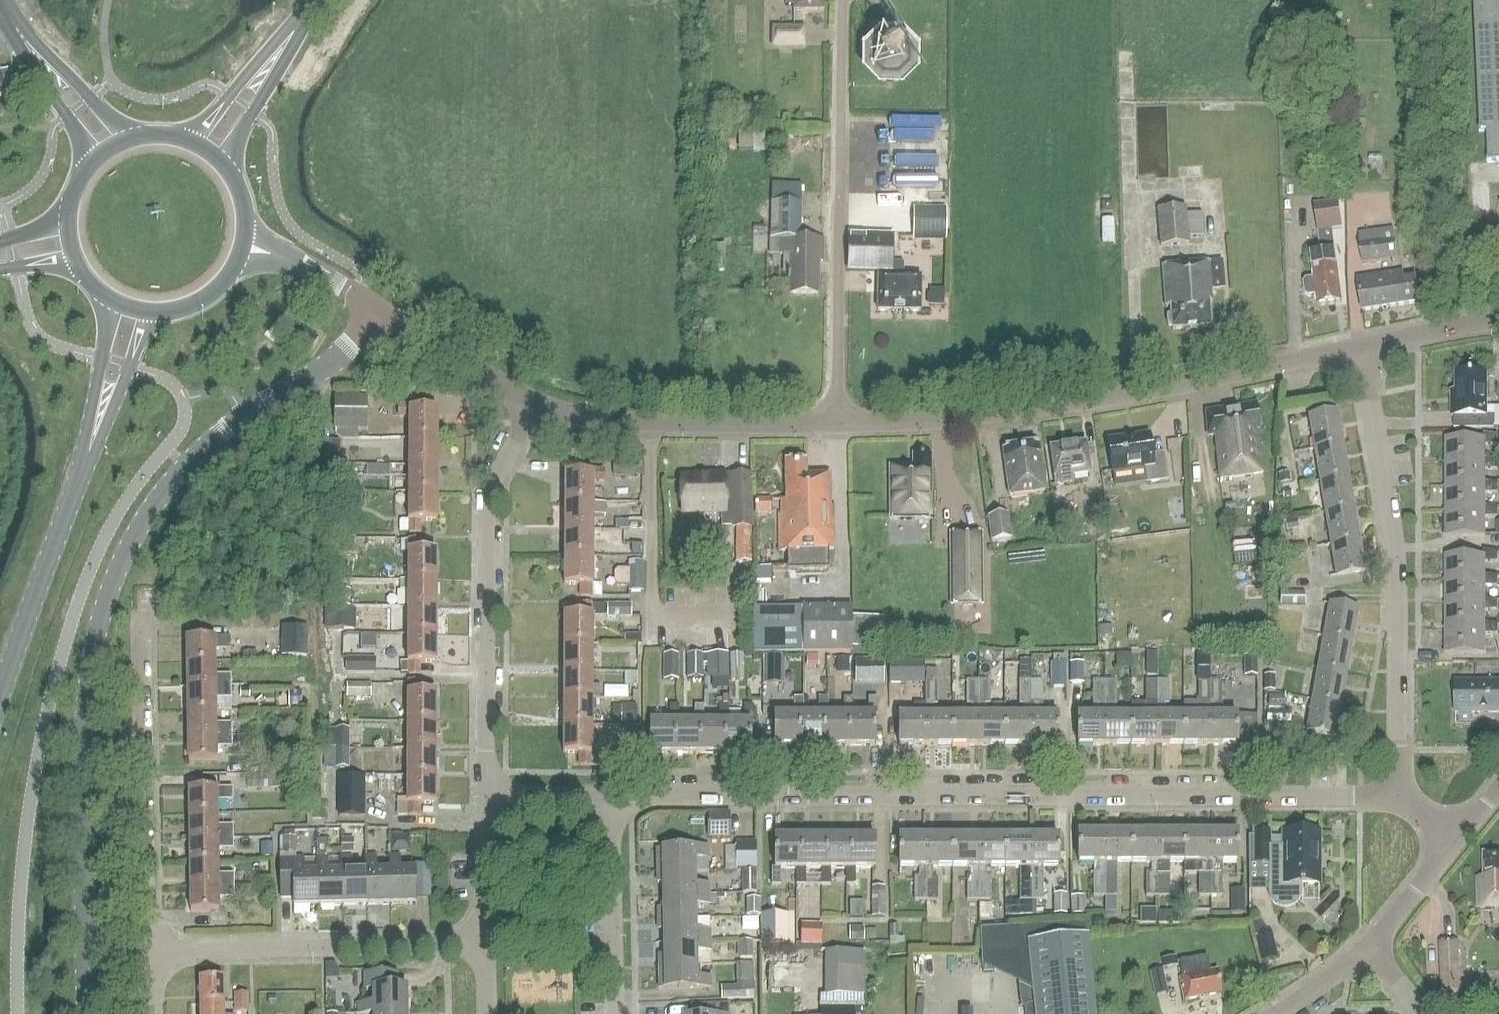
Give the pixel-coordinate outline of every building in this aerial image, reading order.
[(786,6),(794,6),(794,10),(824,10),(824,0),(786,0),(786,6)] [(1473,1),(1480,131),(1487,131),(1488,162),(1498,161),(1498,0),(1497,0),(1473,1)] [(774,45),(802,45),(802,29),(774,29),(774,45)] [(908,57),(897,46),(883,46),(872,57),(872,72),(883,83),(897,83),(908,72),(908,57)] [(945,201),(945,181),(918,181),(918,201),(945,201)] [(800,184),(770,184),(770,201),(770,238),(785,238),(785,254),(790,254),(789,293),(818,293),(818,260),(823,261),(823,238),(800,238),(800,202),(800,184)] [(1321,254),(1311,255),(1314,279),(1304,281),(1306,296),(1316,295),(1317,305),(1342,301),(1333,229),(1342,228),(1339,202),(1315,205),(1321,254)] [(946,207),(913,207),(913,241),(946,241),(946,207)] [(1157,209),(1160,246),(1188,244),(1188,237),(1203,236),(1202,213),(1186,214),(1186,207),(1157,209)] [(1356,233),(1361,264),(1397,259),(1393,229),(1356,233)] [(920,311),(920,287),(916,287),(916,278),(902,278),(902,264),(892,264),(892,236),(849,235),(848,271),(878,272),(877,311),(920,311)] [(708,270),(724,270),(724,244),(708,244),(708,270)] [(1465,254),(1454,254),(1455,264),(1465,263),(1465,254)] [(1172,327),(1172,330),(1210,327),(1209,303),(1212,303),(1211,290),(1225,289),(1223,261),(1162,265),(1165,307),(1170,306),(1171,314),(1167,316),(1167,325),(1172,327)] [(1362,311),(1420,303),(1416,277),(1403,279),(1402,271),(1357,278),(1359,286),(1358,286),(1362,311)] [(944,290),(929,289),(929,294),(927,294),(927,306),(943,306),(944,290)] [(1486,416),(1487,375),(1456,375),(1456,401),(1451,401),(1451,416),(1454,416),(1454,429),(1493,429),(1494,416),(1486,416)] [(334,397),(334,429),(335,429),(335,434),(342,439),(358,439),(358,429),(366,429),(366,397),(334,397)] [(1257,404),(1206,412),(1209,436),(1217,435),(1224,478),(1265,471),(1260,440),(1263,439),(1257,404)] [(398,406),(398,417),(409,417),(409,438),(437,438),(437,411),(413,411),(413,406),(398,406)] [(1309,416),(1314,448),(1343,443),(1337,411),(1309,416)] [(1167,480),(1166,471),(1164,453),(1152,454),(1149,434),(1135,436),(1135,437),(1125,439),(1124,438),(1107,440),(1112,472),(1143,467),(1146,483),(1167,480)] [(1446,464),(1497,464),(1497,460),(1483,458),(1483,445),(1497,445),(1497,436),(1482,434),(1483,439),(1445,440),(1446,464)] [(409,438),(409,466),(437,466),(437,438),(409,438)] [(1290,452),(1288,438),(1276,439),(1278,453),(1290,452)] [(339,464),(339,442),(325,442),(325,464),(339,464)] [(1009,496),(1045,491),(1039,443),(1002,449),(1009,496)] [(1090,474),(1090,471),(1086,443),(1050,448),(1055,485),(1073,482),(1072,476),(1090,474)] [(1343,443),(1314,448),(1320,480),(1348,475),(1343,443)] [(913,466),(889,466),(890,520),(933,519),(933,510),(931,510),(931,506),(933,506),(934,494),(931,494),(931,454),(913,455),(913,466)] [(638,477),(638,461),(613,460),(613,477),(638,477)] [(833,551),(833,506),(830,506),(830,474),(806,474),(806,460),(785,460),(785,487),(786,487),(786,499),(780,499),(780,513),(778,513),(778,551),(786,551),(786,571),(827,571),(827,551),(833,551)] [(1484,488),(1484,481),(1485,470),(1497,470),(1497,464),(1446,464),(1446,471),(1445,488),(1484,488)] [(409,466),(409,480),(395,480),(395,494),(409,494),(409,493),(437,493),(437,466),(409,466)] [(593,503),(593,481),(603,481),(603,470),(589,470),(589,475),(565,475),(565,502),(593,503)] [(1290,482),(1288,473),(1278,474),(1280,484),(1290,482)] [(750,475),(731,475),(698,476),(698,478),(681,478),(682,512),(721,512),(721,527),(736,527),(737,563),(751,562),(750,475)] [(1348,475),(1320,480),(1325,512),(1353,507),(1348,475)] [(1484,481),(1484,488),(1445,488),(1445,512),(1484,512),(1484,505),(1484,493),(1498,493),(1498,484),(1484,481)] [(1290,489),(1282,491),(1283,498),(1292,496),(1290,489)] [(437,493),(409,493),(409,494),(409,520),(399,520),(399,532),(420,533),(420,520),(436,520),(437,493)] [(349,496),(349,513),(359,513),(359,495),(349,496)] [(771,513),(771,500),(755,500),(754,513),(771,513)] [(593,503),(565,502),(564,529),(592,530),(593,517),(605,517),(605,503),(593,503)] [(1484,505),(1484,512),(1445,512),(1445,536),(1484,536),(1484,518),(1498,518),(1498,507),(1484,505)] [(1359,539),(1353,507),(1325,512),(1330,544),(1359,539)] [(1235,510),(1236,524),(1236,527),(1253,526),(1252,523),(1252,509),(1235,510)] [(988,517),(991,542),(1011,539),(1008,514),(988,517)] [(1125,531),(1123,515),(1108,517),(1110,533),(1125,531)] [(1297,519),(1284,521),(1286,531),(1299,529),(1297,519)] [(615,521),(615,530),(628,530),(628,521),(615,521)] [(564,529),(564,557),(592,557),(592,545),(592,530),(564,529)] [(952,534),(953,606),(985,605),(984,533),(952,534)] [(340,537),(340,556),(354,555),(354,537),(340,537)] [(1359,539),(1330,544),(1336,576),(1364,571),(1359,539)] [(409,552),(409,579),(436,580),(436,552),(420,552),(420,540),(400,540),(400,551),(409,552)] [(632,545),(632,557),(643,557),(643,545),(632,545)] [(1484,580),(1484,574),(1484,563),(1498,563),(1498,553),(1484,550),(1484,555),(1445,555),(1445,580),(1484,580)] [(592,584),(592,582),(592,557),(564,557),(564,584),(580,584),(580,596),(601,596),(601,586),(591,586),(591,584),(592,584)] [(644,592),(643,561),(628,561),(628,568),(617,568),(613,572),(613,581),(617,585),(628,585),(628,592),(644,592)] [(1484,574),(1484,580),(1445,580),(1445,604),(1484,604),(1484,599),(1484,587),(1498,587),(1498,577),(1484,574)] [(1292,577),(1274,577),(1274,589),(1291,589),(1292,577)] [(399,579),(399,590),(408,590),(409,579),(399,579)] [(436,607),(436,580),(409,579),(408,590),(408,607),(436,607)] [(349,608),(349,590),(337,590),(337,608),(349,608)] [(1305,592),(1280,592),(1280,605),(1305,606),(1305,592)] [(1484,599),(1484,604),(1445,604),(1445,628),(1484,628),(1484,622),(1484,611),(1498,611),(1498,602),(1484,599)] [(592,616),(591,616),(591,604),(580,604),(580,616),(564,616),(564,643),(592,644),(592,616)] [(1329,604),(1323,635),(1352,641),(1358,609),(1329,604)] [(631,618),(631,605),(607,605),(607,617),(631,618)] [(754,607),(754,652),(851,652),(851,606),(754,607)] [(408,607),(408,634),(436,634),(436,607),(408,607)] [(324,608),(323,628),(345,629),(346,608),(324,608)] [(1484,622),(1484,628),(1445,628),(1445,653),(1484,653),(1484,635),(1498,635),(1498,625),(1484,622)] [(1099,625),(1099,635),(1112,635),(1112,626),(1099,625)] [(307,628),(282,626),(280,655),(305,657),(307,628)] [(420,662),(436,662),(436,634),(408,634),(408,662),(401,662),(401,674),(419,674),(420,662)] [(1352,641),(1323,635),(1317,667),(1346,672),(1352,641)] [(376,648),(376,636),(361,636),(361,648),(376,648)] [(186,640),(187,664),(215,664),(214,651),(231,651),(230,639),(186,640)] [(564,643),(563,671),(591,671),(592,644),(564,643)] [(242,652),(242,660),(257,660),(256,651),(242,652)] [(664,654),(664,680),(678,680),(678,654),(664,654)] [(687,678),(703,678),(703,654),(687,654),(687,678)] [(728,654),(711,654),(711,678),(728,678),(728,654)] [(742,654),(730,654),(730,681),(742,680),(742,654)] [(783,655),(763,655),(763,684),(783,684),(783,655)] [(818,655),(806,655),(806,667),(818,668),(818,655)] [(1052,655),(1052,663),(1065,663),(1064,655),(1052,655)] [(1208,656),(1196,656),(1197,682),(1199,682),(1208,682),(1208,656)] [(1244,656),(1244,676),(1257,676),(1257,656),(1244,656)] [(849,669),(849,657),(836,657),(836,669),(849,669)] [(855,659),(855,684),(883,684),(883,661),(866,661),(866,659),(855,659)] [(374,671),(374,660),(346,660),(346,671),(374,671)] [(922,660),(888,660),(888,680),(922,680),(922,660)] [(1145,661),(1145,676),(1156,676),(1156,662),(1145,661)] [(1065,687),(1065,663),(1052,663),(1051,663),(1051,687),(1065,687)] [(1083,684),(1083,663),(1071,664),(1071,685),(1083,684)] [(215,664),(187,664),(187,689),(231,688),(230,676),(215,676),(215,664)] [(1346,672),(1317,667),(1311,699),(1340,704),(1346,672)] [(923,704),(923,705),(933,705),(936,705),(936,681),(935,670),(923,670),(923,681),(923,704)] [(563,671),(563,698),(591,698),(600,698),(600,685),(591,685),(591,671),(563,671)] [(1263,675),(1264,690),(1275,690),(1274,675),(1263,675)] [(436,694),(419,694),(419,682),(409,682),(409,694),(408,694),(408,721),(435,721),(436,694)] [(977,682),(966,682),(966,706),(968,706),(977,706),(977,682)] [(977,682),(977,706),(985,706),(990,706),(989,682),(977,682)] [(1018,682),(1018,706),(1023,706),(1031,706),(1031,705),(1030,682),(1018,682)] [(1042,682),(1030,682),(1031,705),(1031,706),(1042,706),(1042,682)] [(1093,682),(1093,705),(1103,705),(1103,682),(1093,682)] [(1103,682),(1103,705),(1116,704),(1116,682),(1103,682)] [(1146,682),(1146,703),(1156,703),(1156,682),(1146,682)] [(1156,703),(1156,704),(1164,704),(1168,704),(1168,682),(1156,682),(1156,703)] [(1199,682),(1199,702),(1209,702),(1208,682),(1199,682)] [(1220,682),(1208,682),(1209,702),(1209,704),(1220,704),(1220,682)] [(1498,713),(1498,682),(1455,682),(1455,713),(1498,713)] [(369,697),(369,686),(347,685),(347,697),(369,697)] [(231,688),(187,689),(187,713),(215,713),(215,700),(231,699),(231,688)] [(240,688),(240,698),(249,698),(249,688),(240,688)] [(301,706),(300,691),(288,691),(289,707),(301,706)] [(1284,708),(1284,695),(1268,695),(1268,708),(1284,708)] [(563,698),(563,726),(591,726),(591,698),(563,698)] [(798,745),(798,714),(802,714),(802,698),(793,698),(793,714),(773,714),(773,745),(798,745)] [(817,714),(802,714),(798,714),(798,745),(823,745),(823,714),(826,714),(826,698),(817,698),(817,714)] [(826,714),(823,714),(823,745),(848,745),(848,714),(851,714),(851,698),(842,698),(842,714),(826,714)] [(851,714),(848,714),(848,745),(873,745),(873,716),(876,716),(876,698),(866,698),(866,714),(851,714)] [(1340,704),(1311,699),(1305,731),(1334,736),(1340,704)] [(1182,714),(1182,745),(1209,745),(1209,714),(1209,704),(1209,702),(1199,702),(1182,702),(1182,714)] [(1129,714),(1129,745),(1156,745),(1156,714),(1156,704),(1156,703),(1146,703),(1129,703),(1129,714)] [(923,705),(923,704),(913,704),(913,715),(897,715),(897,746),(924,746),(924,715),(923,715),(923,705)] [(1102,714),(1102,745),(1129,745),(1129,714),(1116,714),(1116,704),(1103,705),(1102,714)] [(1209,714),(1209,745),(1236,745),(1236,714),(1220,714),(1220,704),(1209,704),(1209,714)] [(637,705),(621,705),(621,723),(636,723),(637,705)] [(923,705),(923,715),(924,715),(924,746),(951,746),(951,715),(933,715),(933,705),(923,705)] [(1076,715),(1076,745),(1102,745),(1102,714),(1103,705),(1093,705),(1093,714),(1076,715)] [(675,753),(675,721),(679,721),(679,706),(669,706),(669,722),(650,722),(650,753),(675,753)] [(695,722),(679,721),(675,721),(675,753),(700,753),(700,722),(704,722),(704,706),(695,706),(695,722)] [(704,722),(700,722),(700,753),(725,753),(725,722),(728,722),(728,706),(719,706),(719,722),(704,722)] [(728,722),(725,722),(725,753),(749,754),(749,723),(754,723),(754,706),(744,706),(744,722),(728,722)] [(951,715),(951,746),(977,746),(977,715),(977,706),(968,706),(968,715),(951,715)] [(977,715),(977,746),(1004,746),(1004,715),(985,715),(985,706),(977,706),(977,715)] [(1004,715),(1004,746),(1031,746),(1031,715),(1031,706),(1023,706),(1023,715),(1004,715)] [(1031,715),(1031,746),(1058,746),(1058,715),(1042,715),(1042,706),(1031,706),(1031,715)] [(215,713),(187,713),(188,738),(231,737),(231,725),(215,725),(215,713)] [(1156,714),(1156,745),(1182,745),(1182,714),(1164,714),(1156,714)] [(408,721),(408,749),(435,749),(435,721),(408,721)] [(590,765),(590,753),(591,753),(591,726),(563,726),(563,753),(579,753),(579,765),(590,765)] [(336,748),(348,748),(348,728),(336,727),(336,748)] [(617,727),(617,748),(633,748),(633,727),(617,727)] [(245,745),(245,736),(236,736),(236,745),(245,745)] [(231,737),(188,738),(188,762),(216,762),(216,748),(232,748),(231,737)] [(348,748),(336,748),(336,768),(348,768),(348,748)] [(408,749),(408,776),(435,776),(435,749),(408,749)] [(272,790),(272,775),(247,775),(247,790),(272,790)] [(363,777),(339,776),(339,816),(363,817),(363,777)] [(435,804),(435,776),(408,776),(407,799),(397,799),(397,816),(419,816),(419,803),(435,804)] [(188,790),(188,815),(217,814),(217,801),(233,801),(233,790),(188,790)] [(217,814),(188,815),(188,839),(233,838),(233,826),(217,826),(217,814)] [(708,832),(729,832),(729,817),(708,817),(708,832)] [(1319,832),(1283,832),(1283,838),(1269,838),(1269,832),(1255,832),(1255,863),(1268,863),(1268,891),(1268,895),(1270,899),(1273,902),(1276,905),(1280,907),(1284,908),(1289,908),(1293,905),(1297,903),(1299,899),(1301,895),(1301,891),(1301,884),(1319,884),(1319,832)] [(1078,833),(1078,863),(1093,863),(1093,874),(1105,874),(1104,863),(1104,833),(1078,833)] [(1104,833),(1104,863),(1105,874),(1116,874),(1116,863),(1131,863),(1131,833),(1104,833)] [(1157,863),(1157,833),(1131,833),(1131,863),(1151,863),(1157,863)] [(1157,863),(1157,874),(1169,874),(1169,863),(1184,863),(1184,833),(1157,833),(1157,863)] [(1184,833),(1184,863),(1198,863),(1198,874),(1210,874),(1210,833),(1184,833)] [(1210,833),(1210,874),(1222,874),(1221,863),(1237,863),(1237,833),(1210,833)] [(283,853),(296,853),(296,837),(282,838),(283,853)] [(801,838),(801,869),(796,869),(796,884),(805,884),(805,869),(821,868),(826,868),(826,837),(801,838)] [(826,837),(826,868),(821,868),(821,884),(830,884),(830,868),(846,868),(851,868),(850,837),(826,837)] [(850,837),(851,868),(846,868),(846,884),(855,884),(855,868),(876,868),(875,837),(850,837)] [(899,837),(899,867),(919,867),(919,878),(925,878),(925,867),(925,837),(899,837)] [(952,867),(952,837),(925,837),(925,867),(952,867)] [(952,837),(952,867),(971,867),(978,867),(978,837),(952,837)] [(978,837),(978,867),(985,867),(1005,867),(1005,837),(978,837)] [(1005,837),(1005,867),(1019,867),(1019,878),(1030,878),(1031,878),(1031,837),(1005,837)] [(1031,837),(1031,878),(1042,878),(1042,867),(1058,867),(1058,837),(1031,837)] [(233,838),(188,839),(189,863),(218,863),(218,849),(233,849),(233,838)] [(341,839),(341,853),(353,853),(353,838),(341,839)] [(796,869),(801,869),(801,838),(776,838),(776,867),(773,867),(773,885),(781,885),(781,869),(796,869)] [(325,842),(315,842),(316,857),(316,873),(317,873),(318,906),(342,906),(341,872),(326,873),(325,857),(325,842)] [(274,858),(274,844),(260,844),(260,858),(274,858)] [(736,845),(736,869),(760,869),(760,845),(736,845)] [(656,849),(656,873),(694,873),(708,872),(707,848),(693,849),(693,848),(656,849)] [(1483,853),(1483,877),(1477,877),(1477,908),(1498,907),(1498,853),(1483,853)] [(389,871),(388,871),(375,871),(375,856),(365,857),(366,871),(365,871),(366,905),(390,904),(389,871)] [(389,871),(390,904),(414,904),(413,871),(400,871),(399,856),(388,856),(388,871),(389,871)] [(341,872),(342,906),(366,905),(365,871),(352,872),(351,857),(341,857),(341,872)] [(300,859),(279,859),(281,899),(293,898),(293,907),(318,906),(317,873),(316,873),(300,873),(300,859)] [(189,888),(234,887),(234,874),(218,874),(218,863),(189,863),(189,888)] [(756,871),(742,871),(742,893),(756,893),(756,871)] [(662,896),(708,895),(708,885),(694,885),(694,873),(656,873),(656,883),(662,883),(662,896)] [(1093,874),(1093,897),(1105,897),(1105,874),(1093,874)] [(1105,874),(1105,897),(1116,897),(1116,874),(1105,874)] [(1146,897),(1157,897),(1157,874),(1146,874),(1146,897)] [(1157,874),(1157,897),(1169,897),(1169,874),(1157,874)] [(1198,874),(1198,897),(1210,897),(1210,874),(1198,874)] [(1210,874),(1210,897),(1222,897),(1222,874),(1210,874)] [(914,878),(914,901),(925,901),(925,878),(919,878),(914,878)] [(925,878),(925,901),(937,901),(937,878),(925,878)] [(966,878),(966,901),(978,901),(978,878),(971,878),(966,878)] [(978,878),(978,901),(990,901),(990,878),(985,878),(978,878)] [(1019,878),(1019,901),(1030,901),(1030,878),(1019,878)] [(1030,878),(1030,901),(1042,901),(1042,878),(1031,878),(1030,878)] [(885,886),(871,886),(871,917),(885,917),(885,886)] [(234,887),(189,888),(189,912),(218,912),(218,898),(235,897),(234,887)] [(1230,889),(1230,899),(1244,899),(1244,889),(1230,889)] [(1065,913),(1064,894),(1054,894),(1055,913),(1065,913)] [(657,910),(657,920),(695,919),(695,907),(709,907),(708,895),(662,896),(662,910),(657,910)] [(1085,914),(1084,895),(1072,896),(1072,914),(1085,914)] [(760,918),(760,900),(746,899),(746,918),(760,918)] [(763,914),(763,944),(785,943),(785,914),(763,914)] [(758,918),(741,918),(741,931),(758,931),(758,918)] [(695,919),(657,920),(657,932),(662,932),(663,944),(709,943),(709,931),(709,919),(695,919)] [(801,922),(800,943),(821,944),(821,923),(801,922)] [(1035,1010),(1036,1013),(1095,1013),(1087,936),(1084,936),(1083,924),(979,930),(981,967),(1032,991),(1034,1010),(1035,1010)] [(898,925),(889,926),(890,938),(890,944),(904,944),(904,937),(898,937),(898,925)] [(863,927),(849,927),(849,940),(863,940),(863,927)] [(753,958),(753,941),(736,941),(736,959),(753,958)] [(1460,993),(1457,942),(1440,942),(1443,994),(1460,993)] [(658,957),(658,967),(696,967),(696,954),(709,953),(709,943),(663,944),(663,957),(658,957)] [(864,993),(865,949),(825,948),(824,992),(864,993)] [(1175,966),(1173,957),(1161,960),(1162,968),(1175,966)] [(1220,994),(1216,971),(1207,972),(1204,958),(1179,962),(1182,977),(1180,977),(1184,1000),(1220,994)] [(658,967),(658,991),(710,990),(709,978),(696,978),(696,967),(658,967)] [(1168,993),(1163,969),(1149,972),(1154,996),(1168,993)] [(372,1013),(405,1012),(405,988),(396,988),(396,973),(362,974),(363,989),(371,989),(372,1004),(357,1004),(357,1013),(358,1013),(372,1013)] [(222,981),(198,981),(199,1005),(222,1004),(222,981)] [(754,998),(753,981),(740,982),(740,985),(720,986),(721,999),(754,998)] [(248,994),(234,995),(234,1004),(248,1004),(248,994)] [(222,1004),(199,1005),(199,1013),(223,1013),(222,1004)] [(248,1004),(234,1004),(234,1013),(248,1013),(248,1004)] [(729,1005),(690,1006),(690,1007),(693,1007),(693,1013),(729,1013),(729,1005)]
